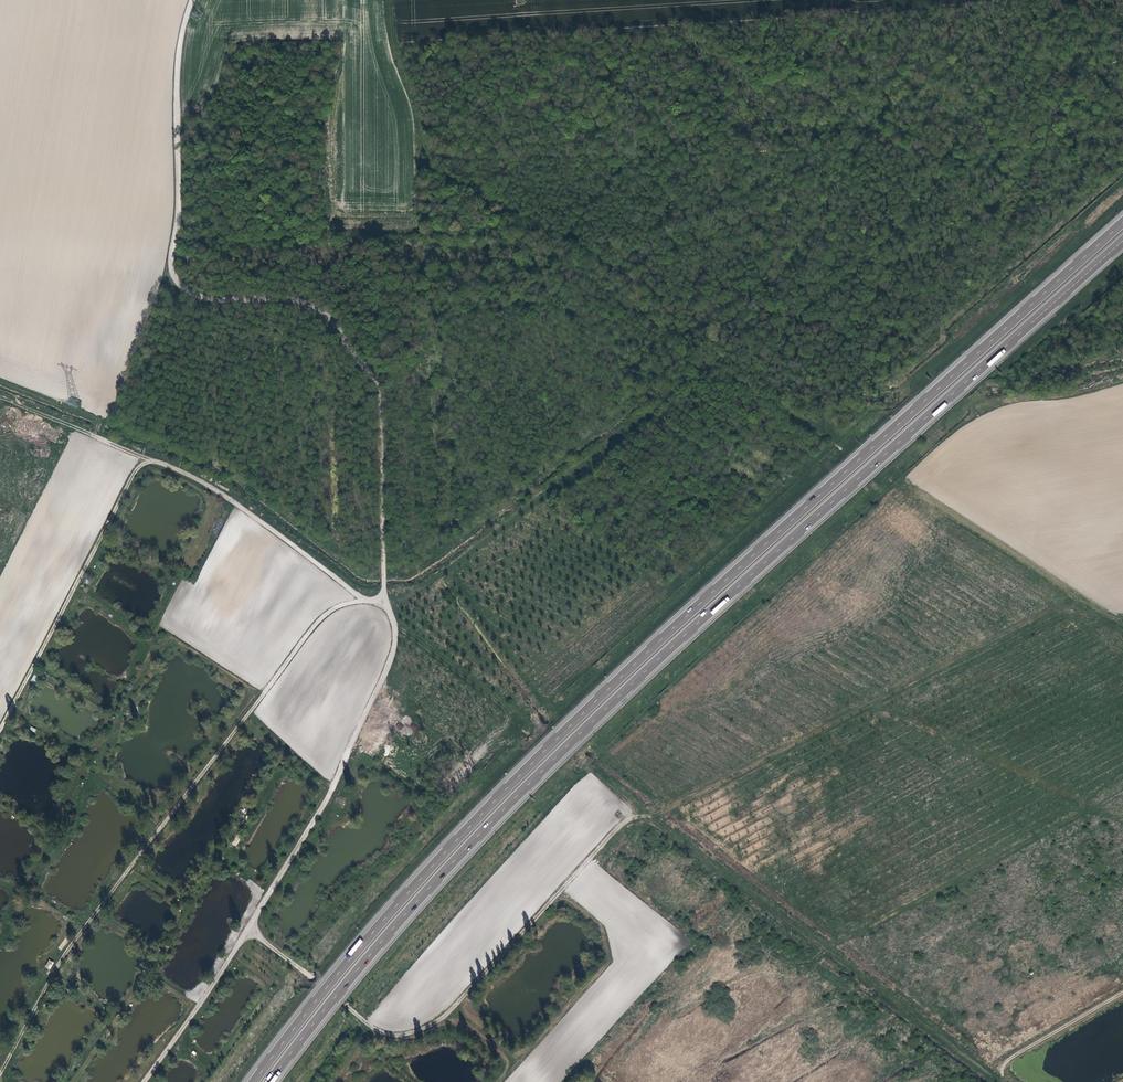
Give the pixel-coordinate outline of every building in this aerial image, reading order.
[(547,253),(537,252),(537,264),(546,264),(546,266),(551,266),(551,259),(547,259),(547,253)] [(935,417),(947,405),(945,402),(932,414),(935,417)] [(352,957),(363,940),(359,938),(348,954),(352,957)] [(50,970),(54,962),(49,960),(45,967),(50,970)]
